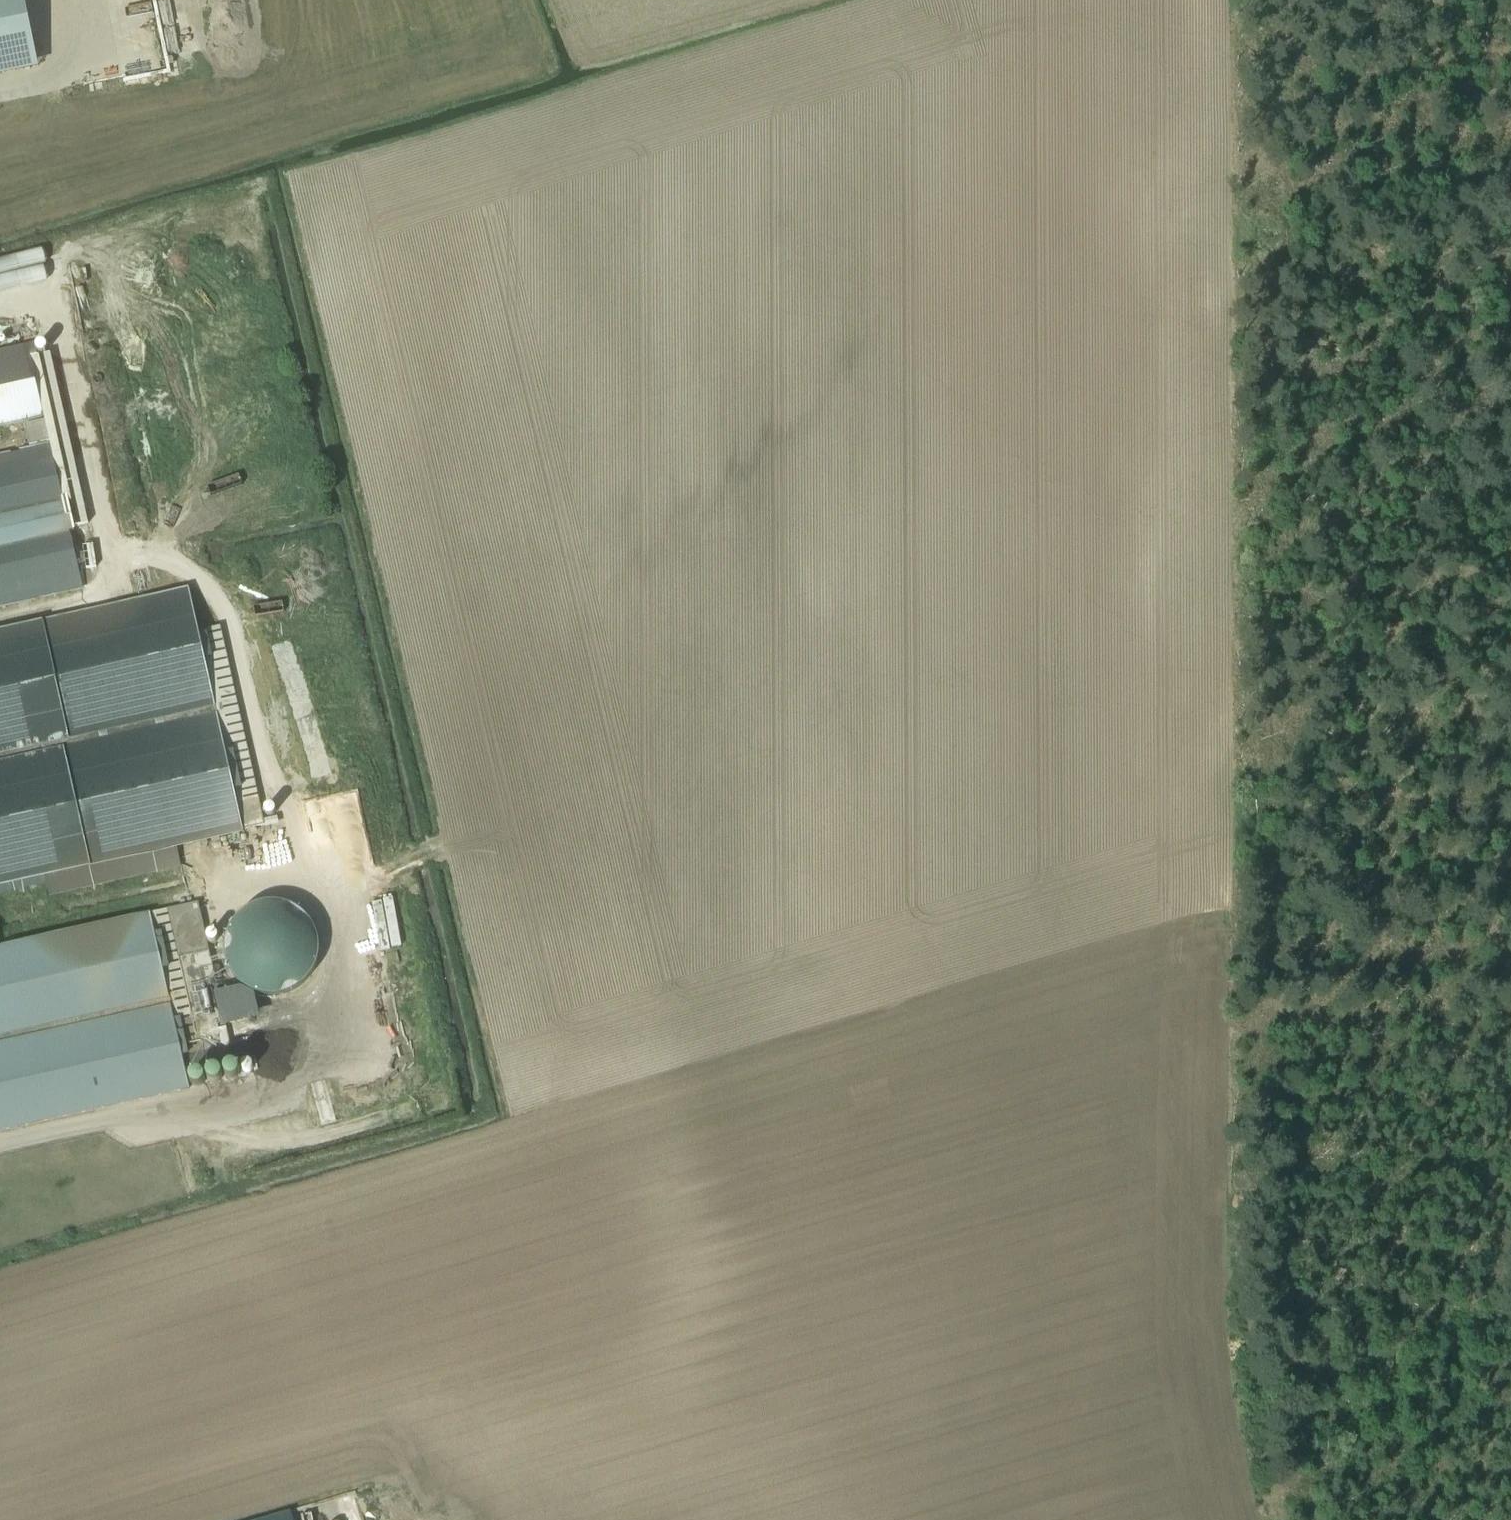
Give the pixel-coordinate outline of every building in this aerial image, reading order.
[(44,418),(27,345),(0,351),(0,428),(44,418)] [(83,590),(50,444),(0,455),(0,609),(83,590)] [(50,897),(181,869),(177,849),(243,834),(188,589),(0,632),(0,886),(44,876),(50,897)] [(197,632),(242,830),(264,825),(219,627),(197,632)] [(338,820),(345,854),(369,849),(356,790),(314,800),(319,824),(338,820)] [(310,911),(222,907),(219,986),(306,990),(310,911)] [(149,913),(0,947),(0,1131),(188,1089),(149,913)] [(290,1511),(260,1519),(293,1519),(290,1511)]
